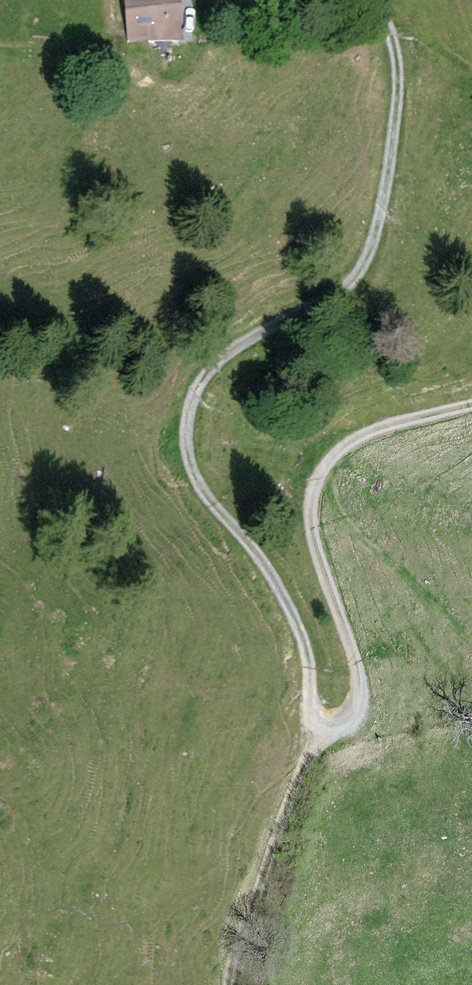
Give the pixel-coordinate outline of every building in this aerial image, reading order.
[(128,44),(182,42),(180,0),(125,0),(128,44)]
